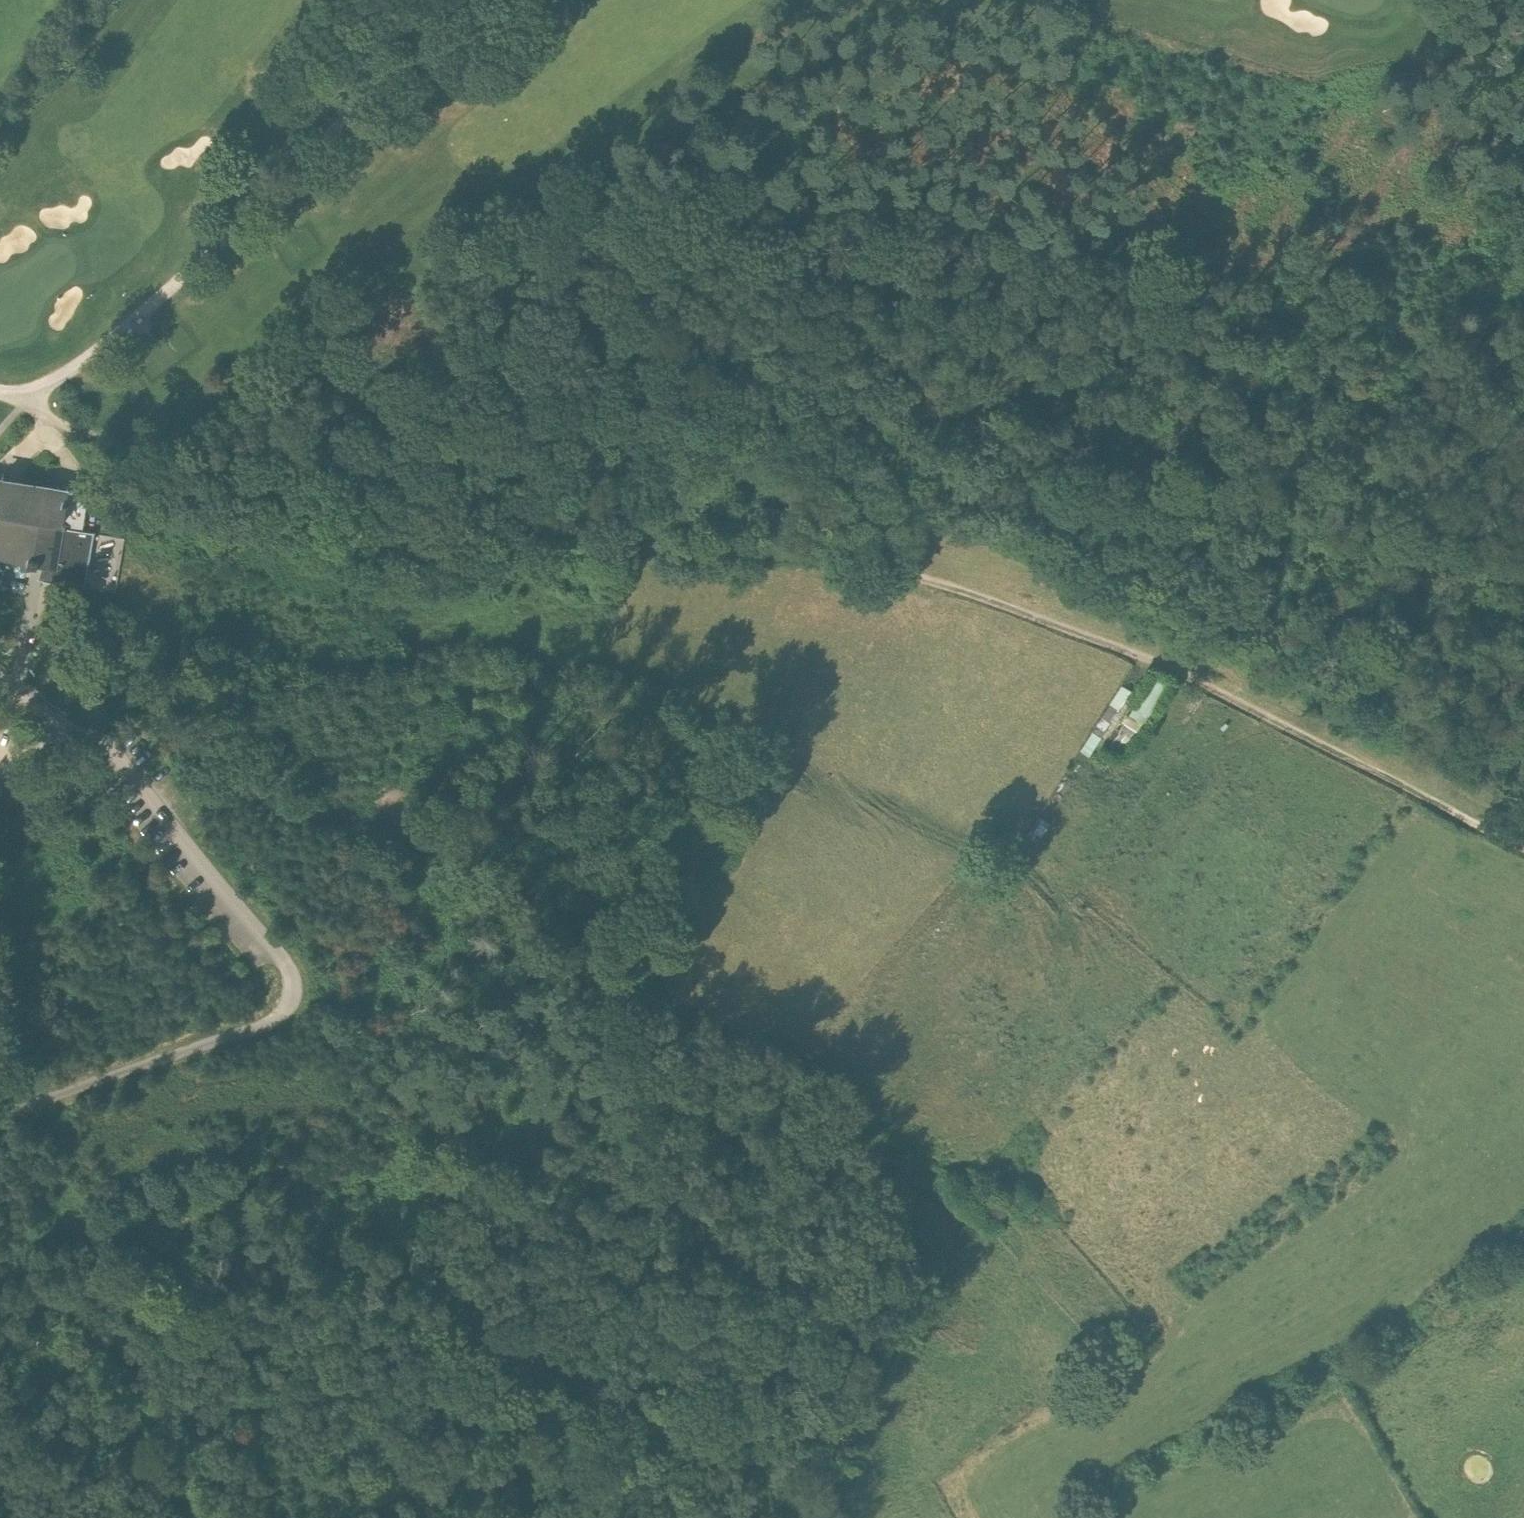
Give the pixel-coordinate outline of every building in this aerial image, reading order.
[(85,514),(88,495),(0,480),(0,512),(7,514),(0,554),(0,559),(1,559),(1,558),(21,561),(21,564),(30,566),(31,563),(46,565),(44,577),(42,577),(41,581),(115,593),(118,574),(124,538),(83,531),(85,514)] [(1155,673),(1129,713),(1146,724),(1157,706),(1169,685),(1171,681),(1160,674),(1155,672),(1155,673)]
